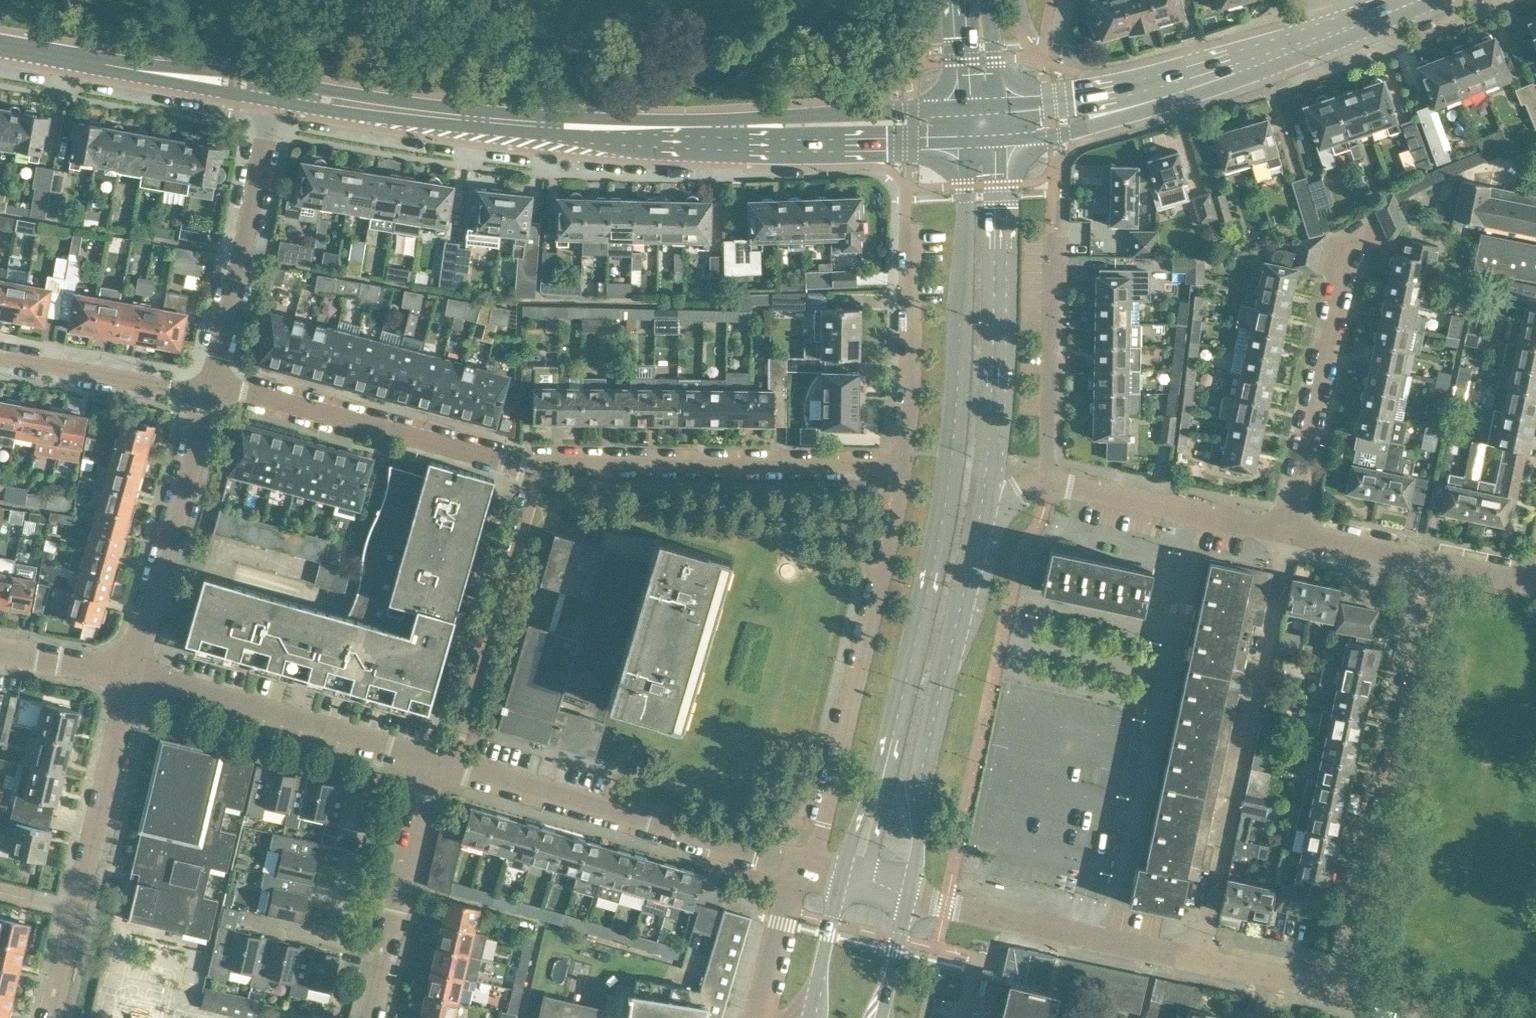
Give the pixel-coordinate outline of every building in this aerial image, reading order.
[(1123,0),(1092,0),(1096,18),(1094,19),(1095,21),(1088,22),(1093,40),(1104,37),(1104,40),(1132,33),(1123,0)] [(1151,0),(1123,0),(1132,33),(1158,27),(1151,0)] [(1178,0),(1151,0),(1158,27),(1172,23),(1171,19),(1182,16),(1178,0)] [(1212,8),(1225,5),(1226,9),(1242,5),(1240,0),(1241,0),(1210,0),(1212,8)] [(1510,78),(1498,46),(1496,47),(1493,39),(1489,35),(1481,38),(1483,43),(1468,48),(1483,88),(1510,78)] [(1483,88),(1468,48),(1468,47),(1463,45),(1454,48),(1452,53),(1453,55),(1445,57),(1461,99),(1471,95),(1470,93),(1483,88)] [(1420,61),(1419,67),(1422,75),(1421,76),(1432,108),(1435,107),(1436,110),(1447,106),(1448,108),(1462,102),(1461,99),(1445,57),(1429,63),(1427,59),(1420,61)] [(1371,86),(1358,91),(1372,130),(1385,125),(1389,135),(1403,129),(1401,124),(1397,125),(1391,108),(1394,107),(1387,89),(1385,90),(1381,80),(1381,79),(1380,79),(1379,79),(1379,78),(1378,78),(1377,78),(1377,77),(1376,77),(1375,77),(1375,78),(1374,78),(1373,78),(1373,79),(1372,79),(1371,79),(1371,80),(1371,81),(1370,81),(1370,82),(1370,83),(1370,84),(1371,86)] [(1534,83),(1533,82),(1515,89),(1521,104),(1525,103),(1535,128),(1535,89),(1534,83)] [(1372,130),(1358,91),(1352,93),(1350,90),(1343,92),(1343,95),(1333,99),(1347,139),(1347,138),(1355,135),(1356,138),(1373,132),(1372,130)] [(1347,139),(1333,99),(1333,98),(1328,100),(1327,99),(1327,98),(1326,97),(1325,96),(1323,96),(1322,96),(1320,96),(1319,96),(1318,97),(1317,98),(1317,99),(1316,100),(1316,101),(1316,103),(1305,107),(1308,116),(1306,117),(1324,169),(1337,165),(1333,153),(1350,148),(1349,146),(1350,146),(1347,138),(1347,139)] [(23,113),(21,113),(22,112),(20,108),(19,107),(15,106),(11,108),(10,111),(0,109),(0,151),(1,151),(2,147),(16,150),(23,113)] [(23,113),(16,150),(31,152),(29,160),(41,162),(48,117),(39,115),(37,112),(28,110),(25,112),(23,112),(23,113)] [(1451,158),(1436,117),(1421,122),(1436,163),(1451,158)] [(1485,132),(1506,129),(1504,117),(1483,120),(1485,132)] [(1267,119),(1240,127),(1252,165),(1256,178),(1283,170),(1281,164),(1267,119)] [(1415,119),(1401,124),(1403,129),(1418,171),(1432,166),(1417,124),(1415,119)] [(95,163),(102,127),(101,127),(99,122),(90,121),(87,124),(75,121),(68,158),(71,159),(70,167),(81,168),(82,161),(95,163)] [(118,171),(125,131),(123,131),(123,130),(122,127),(120,125),(117,124),(114,126),(112,128),(112,129),(102,127),(95,163),(92,176),(116,180),(118,171)] [(1252,165),(1240,127),(1213,135),(1225,173),(1252,165)] [(142,173),(149,136),(148,135),(146,131),(137,130),(134,133),(125,131),(118,171),(129,173),(129,171),(142,173)] [(163,189),(173,140),(172,140),(170,136),(161,134),(158,137),(149,136),(142,173),(139,185),(163,189)] [(189,181),(196,144),(194,144),(193,140),(191,137),(188,137),(184,139),(183,141),(183,142),(173,140),(163,189),(187,193),(189,181)] [(222,168),(217,167),(218,159),(220,160),(223,148),(219,147),(217,143),(208,142),(205,145),(200,144),(200,145),(196,144),(189,181),(214,185),(215,178),(220,179),(224,176),(225,172),(222,168)] [(1363,155),(1359,143),(1350,146),(1349,146),(1350,148),(1353,158),(1363,155)] [(1462,170),(1504,153),(1500,143),(1458,160),(1462,170)] [(1187,182),(1178,151),(1164,155),(1163,155),(1160,153),(1152,156),(1151,158),(1150,159),(1147,160),(1150,168),(1145,170),(1151,187),(1157,209),(1189,200),(1184,183),(1187,182)] [(321,207),(327,167),(326,167),(326,165),(326,164),(326,162),(325,161),(324,160),(323,159),(321,158),(319,158),(318,159),(317,159),(316,160),(315,161),(314,162),(314,163),(313,165),(302,163),(296,197),(289,196),(286,215),(318,221),(319,218),(320,218),(322,207),(321,207)] [(32,208),(7,203),(5,211),(43,218),(49,189),(53,168),(37,165),(33,187),(36,187),(32,208)] [(346,211),(353,167),(341,165),(338,169),(327,167),(321,207),(322,207),(346,211)] [(1138,191),(1151,187),(1145,170),(1138,172),(1138,166),(1110,165),(1109,225),(1137,226),(1138,191)] [(371,215),(377,175),(367,173),(365,169),(353,167),(346,211),(371,215)] [(68,170),(53,168),(49,189),(43,218),(59,221),(68,170)] [(395,219),(402,175),(391,173),(388,177),(377,175),(371,215),(395,219)] [(421,223),(426,183),(416,181),(414,177),(402,175),(395,219),(393,233),(418,237),(421,223)] [(452,187),(441,185),(441,184),(441,183),(441,181),(440,180),(439,179),(438,178),(437,177),(436,177),(434,177),(432,178),(431,178),(430,179),(429,180),(429,182),(429,183),(426,183),(421,223),(435,226),(434,232),(444,233),(452,187)] [(1316,208),(1308,183),(1306,177),(1291,181),(1309,237),(1309,238),(1324,234),(1316,208)] [(1331,203),(1323,178),(1308,183),(1316,208),(1331,203)] [(126,183),(117,181),(113,197),(123,199),(126,183)] [(1489,188),(1462,183),(1455,221),(1483,226),(1483,225),(1535,235),(1535,197),(1489,188)] [(499,230),(505,189),(488,187),(488,191),(479,190),(473,229),(468,228),(466,242),(499,245),(500,234),(498,234),(499,230)] [(521,192),(505,189),(499,230),(498,234),(500,234),(515,235),(513,257),(518,258),(514,296),(535,297),(541,221),(527,220),(530,197),(521,195),(521,192)] [(1232,218),(1224,192),(1211,196),(1217,217),(1219,222),(1232,218)] [(582,239),(583,200),(582,200),(582,199),(582,197),(581,196),(580,195),(580,194),(579,193),(577,193),(576,193),(575,193),(574,193),(572,193),(571,194),(570,195),(570,196),(570,197),(569,198),(569,199),(569,200),(558,199),(556,244),(568,245),(568,239),(581,239),(582,239)] [(1217,217),(1211,196),(1210,193),(1193,198),(1200,223),(1217,217)] [(1377,218),(1399,207),(1397,202),(1393,194),(1372,206),(1377,218)] [(709,203),(697,203),(697,202),(697,200),(696,199),(696,198),(695,197),(694,196),(693,196),(691,195),(690,195),(689,196),(688,196),(687,197),(686,198),(685,199),(685,201),(685,202),(684,202),(683,241),(697,242),(696,248),(707,248),(709,203)] [(831,239),(830,198),(828,198),(824,195),(818,196),(815,199),(804,199),(805,239),(804,239),(804,243),(816,242),(816,239),(831,239)] [(582,239),(582,254),(608,254),(609,197),(598,197),(596,200),(583,200),(582,239)] [(609,197),(608,254),(631,255),(631,251),(632,251),(632,242),(633,242),(634,201),(622,201),(620,197),(609,197)] [(805,239),(804,199),(801,199),(798,197),(791,197),(789,200),(776,200),(778,240),(778,244),(789,243),(789,240),(804,239),(805,239)] [(859,197),(830,198),(831,239),(831,249),(832,253),(846,252),(846,249),(859,248),(859,236),(864,236),(863,217),(860,217),(860,213),(863,210),(862,203),(859,200),(859,197)] [(657,241),(659,198),(648,198),(646,201),(634,201),(633,242),(642,242),(642,240),(657,241)] [(683,241),(684,202),(672,202),(669,198),(659,198),(657,241),(671,241),(672,243),(683,243),(683,241)] [(778,240),(776,200),(774,200),(771,198),(764,198),(761,201),(749,202),(750,238),(733,238),(733,241),(734,241),(735,263),(752,262),(752,250),(763,249),(762,241),(778,240)] [(1404,218),(1399,207),(1377,218),(1383,229),(1404,218)] [(17,219),(3,217),(1,230),(15,232),(15,231),(17,219)] [(85,217),(84,225),(98,227),(99,219),(85,217)] [(329,220),(320,218),(319,218),(318,221),(319,221),(316,235),(326,237),(329,220)] [(1410,230),(1404,218),(1383,229),(1388,240),(1410,230)] [(17,219),(15,231),(36,234),(38,222),(17,219)] [(182,222),(180,237),(206,242),(209,228),(182,222)] [(155,235),(156,227),(145,225),(144,233),(155,235)] [(366,243),(369,226),(360,225),(357,241),(366,243)] [(378,228),(369,226),(366,243),(376,244),(378,228)] [(173,230),(156,227),(155,235),(172,238),(173,230)] [(1157,231),(1130,231),(1130,257),(1157,258),(1157,231)] [(1321,252),(1324,235),(1324,234),(1309,238),(1309,237),(1295,241),(1293,247),(1321,252)] [(1480,234),(1473,269),(1535,281),(1535,245),(1480,234)] [(1422,285),(1428,260),(1435,262),(1438,246),(1406,239),(1403,255),(1395,253),(1394,256),(1391,257),(1390,265),(1393,266),(1390,278),(1422,285)] [(445,241),(441,272),(454,274),(457,247),(458,243),(445,241)] [(315,249),(286,242),(282,256),(312,263),(315,249)] [(198,263),(201,251),(175,246),(172,259),(198,263)] [(469,276),(472,249),(457,247),(454,274),(452,288),(465,290),(467,275),(469,276)] [(1319,263),(1321,252),(1293,247),(1292,251),(1291,257),(1319,263)] [(1292,292),(1297,269),(1317,274),(1319,263),(1291,257),(1292,251),(1278,248),(1273,251),(1271,262),(1264,260),(1259,285),(1292,292)] [(543,250),(541,282),(556,283),(558,252),(543,250)] [(641,252),(632,251),(631,251),(631,255),(630,269),(641,269),(641,252)] [(684,253),(675,252),(674,270),(683,270),(684,253)] [(394,253),(393,264),(415,265),(415,254),(394,253)] [(838,254),(838,267),(861,267),(861,254),(838,254)] [(725,266),(725,255),(710,255),(711,302),(726,301),(725,283),(725,266)] [(59,317),(66,282),(64,282),(68,258),(57,256),(54,276),(48,275),(46,286),(28,283),(21,322),(32,324),(35,321),(43,323),(45,315),(59,318),(59,317)] [(1194,271),(1195,258),(1173,257),(1173,271),(1186,272),(1186,283),(1193,284),(1194,271)] [(92,335),(98,296),(77,292),(76,291),(78,283),(81,281),(83,272),(80,268),(81,261),(68,258),(64,282),(66,282),(59,317),(72,320),(70,328),(79,330),(82,333),(92,335)] [(1205,272),(1205,258),(1195,258),(1194,271),(1202,272),(1205,272)] [(203,264),(198,263),(172,259),(170,270),(200,277),(203,264)] [(8,269),(0,313),(0,315),(10,317),(12,320),(21,322),(28,283),(30,271),(8,267),(8,269)] [(281,286),(286,269),(277,267),(272,283),(281,286)] [(413,270),(401,268),(397,271),(395,282),(411,285),(411,284),(413,270)] [(1130,300),(1150,300),(1150,271),(1113,270),(1113,276),(1096,276),(1096,299),(1130,300)] [(856,271),(832,272),(833,287),(857,286),(856,271)] [(1204,284),(1205,272),(1202,272),(1194,271),(1193,284),(1204,284)] [(833,287),(832,272),(805,273),(806,282),(807,288),(833,287)] [(114,289),(122,290),(125,274),(117,273),(114,289)] [(324,293),(327,276),(318,274),(315,291),(324,293)] [(143,294),(146,278),(139,276),(136,293),(143,294)] [(333,294),(336,277),(327,276),(324,293),(333,294)] [(155,279),(146,278),(143,294),(152,296),(155,279)] [(1433,288),(1422,285),(1390,278),(1388,287),(1385,288),(1383,294),(1386,296),(1385,299),(1417,306),(1429,309),(1433,288)] [(1506,280),(1503,293),(1520,297),(1515,318),(1535,323),(1535,286),(1506,280)] [(633,282),(607,281),(607,296),(633,297),(633,282)] [(368,300),(371,284),(361,282),(358,299),(368,300)] [(377,302),(380,285),(371,284),(368,300),(377,302)] [(1288,315),(1292,292),(1259,285),(1254,308),(1288,315)] [(167,290),(163,308),(157,346),(166,348),(171,346),(179,348),(185,314),(184,314),(188,294),(167,290)] [(411,308),(414,291),(405,290),(402,306),(411,308)] [(420,310),(423,293),(414,291),(411,308),(420,310)] [(808,310),(809,294),(809,291),(807,291),(779,292),(773,292),(772,304),(772,309),(808,310)] [(738,293),(738,309),(752,309),(752,304),(772,304),(773,292),(738,293)] [(1203,309),(1204,296),(1195,295),(1193,308),(1203,309)] [(114,336),(120,300),(98,296),(92,335),(101,336),(105,334),(114,336)] [(455,316),(458,299),(448,297),(445,314),(455,316)] [(464,318),(467,301),(458,299),(455,316),(464,318)] [(1130,323),(1130,300),(1096,299),(1096,322),(1130,323)] [(1424,331),(1427,316),(1416,314),(1417,306),(1385,299),(1384,301),(1382,301),(1380,309),(1382,310),(1380,323),(1413,330),(1413,328),(1424,331)] [(135,340),(142,304),(120,300),(114,336),(115,336),(118,339),(123,341),(127,338),(135,340)] [(1188,314),(1190,301),(1180,300),(1179,313),(1188,314)] [(157,346),(163,308),(142,304),(135,340),(145,341),(147,344),(157,346)] [(498,324),(501,307),(492,305),(489,322),(498,324)] [(547,305),(547,316),(559,317),(559,305),(547,305)] [(559,305),(559,317),(571,317),(571,306),(559,305)] [(595,306),(595,317),(607,318),(607,307),(595,306)] [(508,325),(511,309),(501,307),(498,324),(508,325)] [(607,307),(607,318),(619,318),(619,307),(607,307)] [(643,307),(643,319),(655,319),(655,308),(643,307)] [(655,319),(655,322),(669,323),(669,308),(655,308),(655,319)] [(1283,337),(1288,315),(1254,308),(1249,330),(1283,337)] [(691,309),(691,320),(702,320),(703,309),(691,309)] [(703,309),(702,320),(715,320),(715,309),(703,309)] [(738,309),(737,321),(752,321),(752,309),(738,309)] [(860,309),(826,309),(815,309),(814,339),(804,338),(804,357),(822,358),(822,357),(859,358),(860,309)] [(280,368),(293,319),(272,313),(262,350),(260,349),(257,359),(260,359),(259,362),(280,368)] [(1459,341),(1464,316),(1452,313),(1446,338),(1459,341)] [(1193,318),(1191,331),(1201,332),(1202,319),(1193,318)] [(1515,318),(1515,319),(1512,318),(1507,341),(1535,347),(1535,323),(1515,318)] [(302,374),(315,325),(293,319),(280,368),(302,374)] [(1479,335),(1482,323),(1469,320),(1467,332),(1479,335)] [(1141,346),(1141,323),(1130,323),(1096,322),(1095,345),(1141,346)] [(1419,355),(1424,331),(1413,328),(1413,330),(1380,323),(1378,331),(1375,332),(1373,340),(1376,341),(1375,345),(1408,352),(1419,355)] [(1185,338),(1187,325),(1177,324),(1176,337),(1185,338)] [(323,380),(336,331),(315,325),(302,374),(323,380)] [(1249,330),(1245,353),(1278,360),(1283,337),(1249,330)] [(345,385),(358,336),(336,331),(323,380),(345,385)] [(1477,347),(1479,335),(1467,332),(1464,344),(1477,347)] [(366,391),(379,342),(358,336),(345,385),(366,391)] [(1458,347),(1459,341),(1446,338),(1445,345),(1458,347)] [(1190,341),(1188,354),(1198,355),(1199,342),(1190,341)] [(1502,363),(1535,371),(1535,347),(1507,341),(1502,363)] [(387,397),(400,348),(379,342),(366,391),(387,397)] [(1140,369),(1141,346),(1095,345),(1095,368),(1140,369)] [(1403,373),(1408,352),(1375,345),(1375,346),(1372,346),(1370,354),(1372,356),(1370,367),(1403,374),(1403,373)] [(1183,361),(1184,348),(1175,347),(1173,360),(1183,361)] [(409,402),(422,354),(400,348),(387,397),(409,402)] [(1235,351),(1230,373),(1240,375),(1273,383),(1278,360),(1245,353),(1235,351)] [(430,408),(443,359),(422,354),(409,402),(430,408)] [(768,389),(750,389),(750,424),(774,425),(774,416),(780,416),(780,413),(784,413),(784,425),(785,425),(786,357),(768,357),(768,389)] [(857,428),(859,358),(822,357),(822,358),(821,428),(857,428)] [(452,414),(465,365),(443,359),(430,408),(452,414)] [(1502,363),(1501,363),(1496,385),(1507,387),(1535,394),(1535,371),(1502,363)] [(473,420),(486,371),(465,365),(452,414),(473,420)] [(558,387),(558,375),(558,365),(535,366),(522,366),(521,418),(532,418),(532,422),(558,422),(558,387)] [(1187,365),(1186,377),(1195,379),(1197,366),(1187,365)] [(1470,379),(1472,368),(1460,365),(1457,376),(1470,379)] [(1412,375),(1403,373),(1403,374),(1370,367),(1368,376),(1365,377),(1364,384),(1366,385),(1365,390),(1398,397),(1398,396),(1407,398),(1412,375)] [(1095,368),(1094,391),(1140,392),(1140,369),(1095,368)] [(1180,383),(1181,371),(1172,370),(1170,382),(1180,383)] [(1449,384),(1452,373),(1438,370),(1436,381),(1449,384)] [(507,376),(486,371),(473,420),(494,425),(500,403),(501,403),(502,399),(501,399),(507,376)] [(750,372),(727,372),(726,379),(726,424),(750,424),(750,389),(750,372)] [(1273,383),(1240,375),(1229,372),(1224,394),(1268,405),(1273,383)] [(582,423),(582,387),(570,387),(570,375),(558,375),(558,387),(558,422),(582,423)] [(1468,388),(1470,379),(1457,376),(1455,385),(1468,388)] [(582,387),(582,423),(606,423),(606,387),(606,378),(582,378),(582,387)] [(654,423),(654,378),(630,378),(630,387),(630,423),(654,423)] [(654,423),(678,424),(678,378),(654,378),(654,423)] [(678,378),(678,424),(701,424),(702,378),(678,378)] [(702,378),(701,424),(726,424),(726,379),(702,378)] [(1448,391),(1449,384),(1436,381),(1435,388),(1448,391)] [(1535,405),(1535,394),(1507,387),(1496,385),(1491,408),(1493,409),(1502,411),(1533,418),(1535,405)] [(1185,386),(1182,409),(1191,410),(1194,387),(1185,386)] [(630,423),(630,387),(606,387),(606,423),(630,423)] [(1363,401),(1360,413),(1401,422),(1407,398),(1398,396),(1398,397),(1365,390),(1365,391),(1362,391),(1360,399),(1363,401)] [(1140,392),(1094,391),(1094,414),(1128,415),(1140,415),(1140,392)] [(1179,393),(1169,392),(1167,405),(1177,406),(1179,393)] [(1268,405),(1224,394),(1219,417),(1231,420),(1263,428),(1268,405)] [(22,401),(7,398),(7,402),(0,401),(0,431),(16,434),(22,401)] [(37,438),(43,409),(36,407),(36,404),(22,401),(16,434),(37,438)] [(56,457),(65,409),(50,406),(50,410),(43,409),(37,438),(38,438),(35,453),(56,457)] [(79,461),(87,416),(79,415),(80,412),(65,409),(56,457),(79,461)] [(1182,409),(1180,422),(1190,423),(1191,410),(1182,409)] [(1526,451),(1533,418),(1502,411),(1493,409),(1486,443),(1488,443),(1503,446),(1526,451)] [(1355,422),(1354,430),(1356,431),(1355,435),(1358,435),(1389,442),(1389,440),(1402,443),(1407,423),(1401,422),(1360,413),(1358,421),(1355,422)] [(1127,439),(1128,415),(1094,414),(1093,438),(1099,439),(1099,441),(1108,441),(1108,459),(1127,459),(1127,439)] [(1173,444),(1176,416),(1163,414),(1160,443),(1173,444)] [(1440,430),(1442,418),(1429,415),(1426,427),(1440,430)] [(99,418),(91,417),(89,429),(97,430),(99,418)] [(1259,450),(1263,428),(1231,420),(1226,442),(1259,450)] [(122,423),(116,444),(146,453),(149,444),(152,445),(156,432),(152,431),(154,426),(141,422),(139,428),(122,423)] [(251,479),(264,430),(242,424),(241,427),(239,427),(236,436),(239,437),(229,473),(251,479)] [(800,427),(800,443),(815,444),(816,428),(800,427)] [(1438,437),(1440,430),(1426,427),(1425,434),(1438,437)] [(272,485),(285,436),(264,430),(251,479),(272,485)] [(1187,446),(1189,433),(1179,432),(1177,445),(1187,446)] [(1352,464),(1346,492),(1352,493),(1351,496),(1362,498),(1363,495),(1377,498),(1389,442),(1358,435),(1355,447),(1357,447),(1354,465),(1352,464)] [(96,438),(88,436),(87,436),(85,448),(93,450),(96,438)] [(294,490),(307,441),(285,436),(272,485),(294,490)] [(1423,503),(1428,479),(1398,473),(1405,443),(1402,443),(1389,440),(1389,442),(1377,498),(1391,501),(1390,504),(1402,506),(1403,504),(1408,505),(1409,500),(1423,503)] [(1434,480),(1429,504),(1442,507),(1441,511),(1446,513),(1446,516),(1457,518),(1458,515),(1471,518),(1476,498),(1474,498),(1480,470),(1482,470),(1488,443),(1486,443),(1474,440),(1467,476),(1465,476),(1449,472),(1447,483),(1434,480)] [(315,496),(328,447),(307,441),(294,490),(315,496)] [(1254,473),(1259,450),(1226,442),(1221,465),(1254,473)] [(145,459),(146,453),(116,444),(110,466),(144,475),(148,460),(145,459)] [(1503,525),(1509,499),(1515,500),(1526,451),(1503,446),(1499,461),(1501,461),(1496,482),(1483,479),(1485,471),(1482,470),(1480,470),(1474,498),(1476,498),(1471,518),(1503,525)] [(337,502),(350,453),(328,447),(315,496),(337,502)] [(365,481),(372,459),(350,453),(337,502),(358,508),(364,485),(365,485),(366,482),(365,481)] [(95,460),(84,457),(80,480),(89,482),(95,460)] [(327,682),(428,711),(481,525),(491,491),(494,479),(429,460),(426,469),(425,475),(390,465),(389,465),(346,616),(204,576),(185,642),(286,670),(327,682)] [(140,488),(144,475),(110,466),(104,487),(134,495),(137,487),(140,488)] [(86,494),(89,482),(80,480),(77,492),(86,494)] [(28,487),(7,483),(4,499),(26,503),(28,492),(28,487)] [(133,501),(134,495),(104,487),(98,508),(132,517),(136,502),(133,501)] [(62,493),(50,491),(49,496),(47,507),(66,510),(71,507),(72,503),(61,501),(62,493)] [(49,496),(28,492),(26,503),(47,507),(49,496)] [(23,519),(25,511),(12,508),(10,522),(23,524),(23,519)] [(132,517),(98,508),(92,529),(122,538),(125,530),(128,531),(132,517)] [(47,515),(25,511),(23,519),(45,523),(47,515)] [(61,522),(63,513),(51,511),(50,520),(61,522)] [(75,516),(74,515),(63,513),(61,522),(74,524),(75,516)] [(228,518),(218,516),(213,532),(223,535),(228,518)] [(257,544),(261,527),(252,525),(248,541),(257,544)] [(266,546),(270,530),(261,527),(257,544),(266,546)] [(122,538),(92,529),(86,550),(116,559),(119,551),(122,552),(126,539),(122,538)] [(591,599),(606,548),(600,547),(581,541),(555,533),(549,554),(547,554),(544,565),(545,565),(540,584),(591,599)] [(299,555),(304,539),(295,536),(290,553),(299,555)] [(581,541),(523,736),(548,744),(594,758),(605,721),(609,707),(625,712),(680,728),(705,644),(730,560),(675,544),(657,538),(652,558),(650,561),(606,548),(600,547),(581,541)] [(308,558),(313,541),(304,539),(299,555),(308,558)] [(342,567),(346,550),(337,548),(333,564),(342,567)] [(55,551),(44,549),(42,561),(51,563),(55,551)] [(1143,613),(1151,570),(1050,549),(1042,591),(1143,613)] [(115,565),(116,559),(86,550),(80,571),(114,581),(118,566),(115,565)] [(12,575),(15,562),(15,560),(0,557),(0,610),(6,611),(12,575)] [(1207,844),(1253,624),(1260,626),(1272,573),(1257,570),(1256,574),(1224,567),(1225,563),(1209,560),(1144,867),(1138,866),(1130,905),(1179,915),(1187,877),(1200,880),(1202,869),(1210,871),(1215,846),(1207,844)] [(48,575),(51,563),(42,561),(40,573),(48,575)] [(29,611),(37,566),(15,562),(12,575),(6,611),(21,613),(22,609),(29,611)] [(110,594),(114,581),(80,571),(75,591),(74,592),(105,601),(107,593),(110,594)] [(1309,617),(1315,584),(1292,579),(1285,612),(1309,617)] [(1332,622),(1339,589),(1315,584),(1309,617),(1332,622)] [(47,586),(38,585),(36,598),(44,599),(47,586)] [(103,607),(105,601),(74,592),(75,591),(56,586),(53,597),(71,602),(66,620),(82,624),(83,619),(98,623),(99,620),(103,621),(106,608),(103,607)] [(1347,633),(1353,606),(1340,603),(1334,631),(1347,633)] [(1358,636),(1364,608),(1353,606),(1347,633),(1358,636)] [(1371,639),(1377,611),(1364,608),(1358,636),(1371,639)] [(1279,636),(1276,653),(1285,655),(1286,652),(1301,655),(1304,643),(1304,642),(1279,636)] [(1341,665),(1341,667),(1374,674),(1379,648),(1369,646),(1371,639),(1358,636),(1357,643),(1346,641),(1341,665)] [(1310,657),(1313,645),(1304,643),(1301,655),(1310,657)] [(1283,667),(1285,655),(1276,653),(1273,665),(1283,667)] [(1369,697),(1374,674),(1341,667),(1341,665),(1330,662),(1325,685),(1336,688),(1335,690),(1369,697)] [(1275,701),(1280,678),(1271,676),(1266,699),(1275,701)] [(1364,720),(1369,697),(1335,690),(1330,712),(1364,720)] [(0,718),(0,727),(10,729),(18,698),(5,695),(0,718)] [(1282,702),(1275,701),(1266,699),(1261,722),(1270,724),(1277,725),(1282,702)] [(79,712),(45,704),(38,735),(71,743),(79,712)] [(1359,743),(1364,720),(1330,712),(1323,711),(1318,734),(1325,736),(1359,743)] [(1265,747),(1270,724),(1261,722),(1256,745),(1265,747)] [(7,743),(10,729),(0,727),(0,742),(7,743)] [(64,774),(71,743),(38,735),(30,767),(64,774)] [(504,735),(499,750),(509,753),(515,739),(504,735)] [(1354,766),(1359,743),(1325,736),(1321,759),(1354,766)] [(241,811),(253,764),(161,742),(134,861),(131,872),(138,874),(129,912),(183,924),(181,932),(208,938),(218,900),(203,896),(210,867),(226,871),(235,834),(219,830),(225,807),(241,811)] [(1280,750),(1265,747),(1256,745),(1251,769),(1271,773),(1275,774),(1280,750)] [(1349,790),(1354,766),(1321,759),(1315,783),(1349,790)] [(296,778),(295,777),(274,773),(274,772),(273,770),(258,767),(258,766),(257,765),(246,814),(260,817),(264,815),(265,809),(287,814),(296,778)] [(57,804),(64,774),(30,767),(24,796),(16,794),(13,808),(51,817),(54,804),(57,804)] [(1266,795),(1271,774),(1271,773),(1251,769),(1246,792),(1266,796),(1266,795)] [(334,786),(313,782),(313,780),(312,779),(297,776),(297,775),(295,774),(295,777),(296,778),(287,814),(285,823),(299,826),(303,824),(304,817),(326,822),(334,786)] [(1344,813),(1349,790),(1315,783),(1307,781),(1302,804),(1344,813)] [(336,783),(335,783),(334,783),(334,786),(326,822),(327,822),(322,844),(335,847),(337,836),(341,834),(342,828),(366,833),(371,810),(381,812),(384,799),(381,795),(373,793),(372,795),(352,790),(352,789),(351,788),(336,784),(336,783)] [(1265,820),(1270,797),(1270,796),(1266,795),(1266,796),(1246,792),(1241,815),(1265,820)] [(1344,813),(1302,804),(1300,804),(1296,827),(1297,827),(1296,828),(1339,837),(1344,813)] [(485,848),(495,814),(472,807),(464,833),(462,841),(485,848)] [(48,829),(51,817),(13,808),(6,835),(13,836),(9,854),(44,862),(51,830),(48,829)] [(508,854),(518,821),(495,814),(485,848),(508,854)] [(531,862),(541,827),(518,821),(508,854),(507,861),(509,866),(524,870),(530,866),(531,862)] [(1246,839),(1248,828),(1239,826),(1236,837),(1246,839)] [(462,841),(464,833),(440,827),(437,839),(462,845),(462,841)] [(554,868),(564,834),(541,827),(531,862),(554,868)] [(1334,860),(1339,837),(1296,828),(1291,851),(1301,853),(1334,860)] [(322,844),(303,840),(273,833),(270,846),(273,850),(280,851),(274,873),(274,874),(310,883),(310,882),(315,861),(316,862),(318,861),(321,846),(322,846),(322,844)] [(577,875),(587,841),(564,834),(554,868),(577,875)] [(1259,856),(1262,843),(1246,839),(1236,837),(1233,851),(1259,856)] [(459,856),(462,845),(437,839),(434,851),(459,856)] [(596,895),(610,847),(587,841),(577,875),(573,888),(596,895)] [(1266,858),(1269,846),(1269,844),(1262,843),(1259,856),(1266,858)] [(619,902),(633,854),(610,847),(596,895),(619,902)] [(456,868),(459,856),(434,851),(432,862),(456,868)] [(1301,853),(1296,877),(1305,879),(1303,886),(1306,887),(1317,889),(1318,882),(1329,884),(1334,860),(1301,853)] [(642,908),(656,861),(633,854),(619,902),(642,908)] [(669,902),(679,867),(656,861),(642,908),(665,915),(669,902)] [(453,879),(456,868),(432,862),(429,874),(453,879)] [(702,874),(679,867),(669,902),(699,911),(700,904),(694,902),(702,874)] [(313,885),(314,884),(314,883),(310,882),(310,883),(274,874),(274,873),(265,871),(261,885),(264,889),(270,890),(264,914),(302,923),(307,900),(307,901),(309,900),(312,885),(313,885)] [(450,892),(453,881),(453,879),(429,874),(426,885),(450,892)] [(1245,916),(1252,884),(1227,878),(1220,911),(1245,916)] [(453,881),(450,892),(462,896),(466,885),(453,881)] [(1288,912),(1293,884),(1281,881),(1278,895),(1275,909),(1288,912)] [(1252,884),(1245,916),(1269,921),(1272,909),(1275,909),(1278,895),(1275,895),(1276,889),(1252,884)] [(1300,915),(1306,887),(1303,886),(1293,884),(1288,912),(1300,915)] [(1300,915),(1312,917),(1318,889),(1317,889),(1306,887),(1300,915)] [(484,890),(480,901),(492,905),(496,894),(484,890)] [(496,894),(492,905),(505,909),(508,897),(496,894)] [(476,931),(481,909),(447,901),(441,925),(475,932),(476,931)] [(530,904),(526,915),(539,918),(542,907),(530,904)] [(704,933),(711,908),(700,904),(699,911),(693,930),(704,933)] [(542,907),(539,918),(551,922),(555,911),(542,907)] [(716,936),(723,911),(711,908),(704,933),(716,936)] [(750,923),(751,917),(724,909),(723,911),(716,936),(700,990),(690,989),(691,987),(636,979),(635,986),(617,984),(616,995),(608,994),(606,1008),(607,1008),(606,1013),(629,1017),(631,1017),(631,1016),(642,1017),(721,1017),(750,923)] [(24,947),(29,923),(0,917),(0,942),(24,947)] [(576,917),(572,928),(585,932),(588,921),(576,917)] [(539,924),(529,921),(527,930),(523,943),(533,946),(539,924)] [(588,921),(585,932),(597,935),(601,924),(588,921)] [(482,957),(487,935),(487,934),(476,931),(475,932),(441,925),(436,948),(470,955),(482,957)] [(251,975),(259,939),(240,934),(240,933),(239,932),(220,927),(218,926),(207,975),(226,979),(229,977),(231,970),(251,975)] [(621,930),(618,942),(630,945),(633,934),(621,930)] [(633,934),(630,945),(643,949),(646,937),(633,934)] [(291,984),(299,948),(279,943),(279,942),(278,941),(263,937),(263,936),(261,936),(260,939),(259,939),(251,975),(253,976),(251,985),(265,988),(268,985),(270,979),(291,984)] [(24,947),(0,942),(0,967),(18,971),(24,947)] [(528,969),(533,946),(523,943),(518,966),(528,969)] [(669,944),(665,955),(678,959),(681,948),(669,944)] [(299,948),(291,984),(292,984),(290,993),(304,997),(307,995),(308,989),(332,994),(340,957),(338,956),(338,957),(318,952),(318,951),(317,950),(302,946),(302,945),(300,945),(299,948)] [(1048,993),(1055,957),(1056,955),(1009,946),(1001,982),(1010,984),(1048,993)] [(436,948),(431,971),(471,980),(477,981),(482,957),(470,955),(436,948)] [(1059,996),(1067,959),(1055,957),(1048,993),(1059,995),(1059,996)] [(1071,998),(1079,962),(1067,959),(1059,996),(1071,998)] [(1083,1001),(1090,964),(1079,962),(1071,998),(1083,1001)] [(1094,1003),(1102,967),(1090,964),(1083,1001),(1094,1003)] [(523,992),(528,969),(518,966),(513,989),(523,992)] [(18,971),(0,967),(0,991),(13,994),(18,971)] [(1106,1005),(1114,969),(1102,967),(1094,1003),(1106,1005)] [(1117,1008),(1125,971),(1114,969),(1106,1005),(1117,1008)] [(469,988),(471,980),(431,971),(426,994),(459,1001),(462,987),(469,988)] [(1129,1010),(1137,974),(1125,971),(1117,1008),(1129,1010)] [(1141,1013),(1148,976),(1137,974),(1129,1010),(1141,1013)] [(1163,1002),(1168,980),(1156,978),(1151,1001),(1160,1003),(1161,1002),(1163,1002)] [(1174,1005),(1180,983),(1168,980),(1163,1002),(1174,1005)] [(1186,1008),(1191,986),(1180,983),(1174,1005),(1186,1008)] [(1059,995),(1048,993),(1010,984),(1002,1017),(1053,1017),(1059,995)] [(205,986),(200,1008),(245,1017),(260,1017),(263,1004),(264,1000),(260,999),(247,996),(205,986)] [(1198,1010),(1203,989),(1191,986),(1186,1008),(1190,1009),(1198,1010)] [(249,989),(247,996),(260,999),(261,992),(249,989)] [(517,1015),(523,992),(513,989),(507,1012),(517,1015)] [(13,994),(0,991),(0,1016),(8,1017),(13,994)] [(606,1013),(607,1008),(606,1008),(544,993),(538,1017),(604,1017),(606,1013)] [(459,1001),(426,994),(420,1017),(426,1017),(455,1017),(459,1001)] [(1151,1001),(1148,1012),(1158,1015),(1160,1003),(1151,1001)] [(1198,1010),(1190,1009),(1187,1017),(1219,1017),(1219,1015),(1198,1010)]
